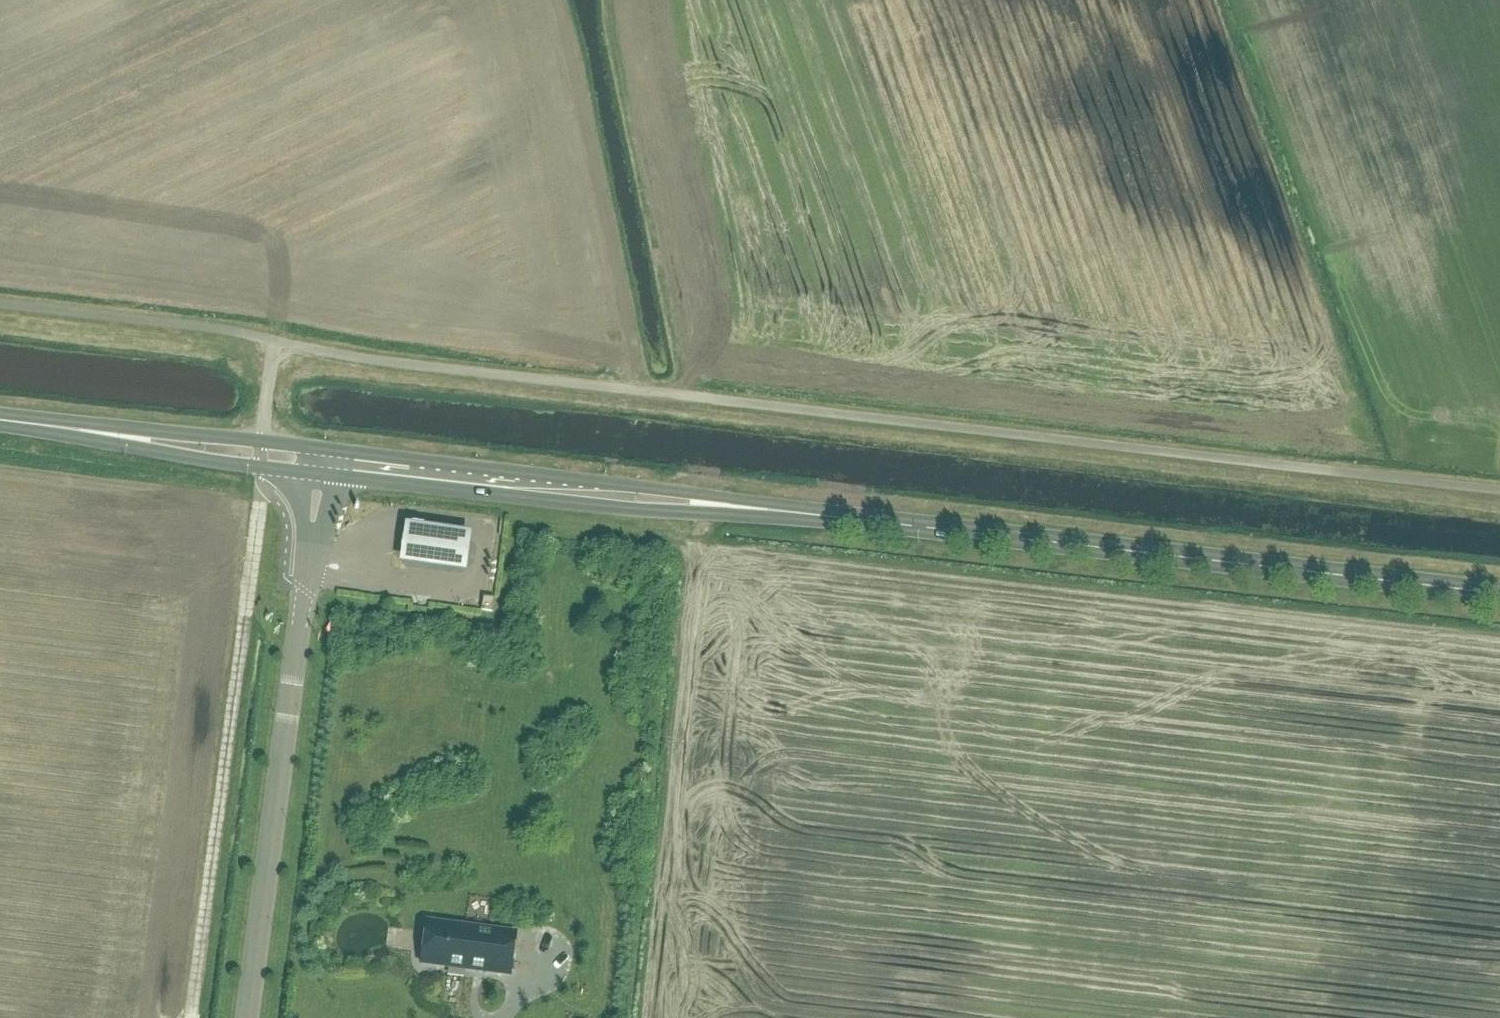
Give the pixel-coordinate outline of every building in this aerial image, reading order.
[(399,557),(466,565),(471,524),(404,516),(399,557)] [(481,612),(492,613),(494,599),(483,598),(482,604),(481,612)] [(426,923),(420,964),(509,976),(515,935),(426,923)]
